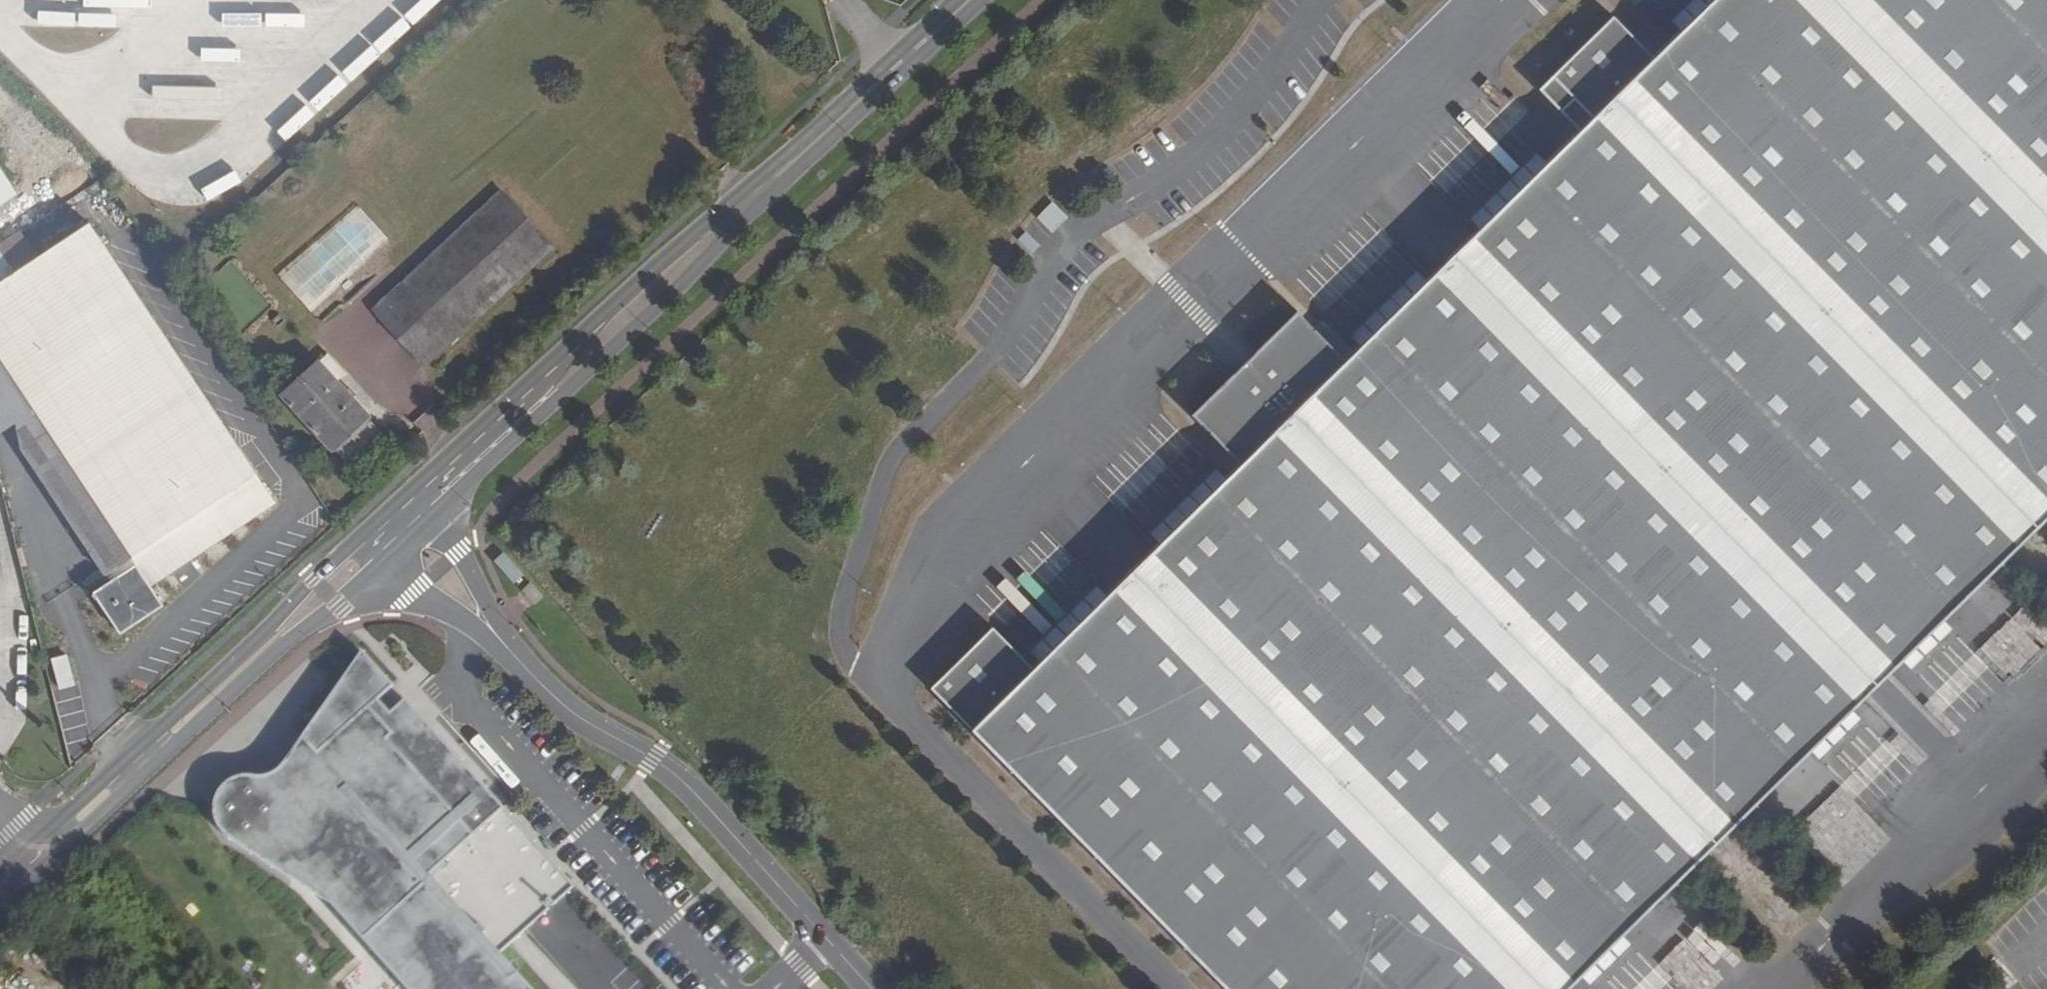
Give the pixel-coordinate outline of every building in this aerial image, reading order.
[(1658,65),(1618,24),(1543,98),(1584,138),(1350,368),(1301,319),(1196,423),(1244,472),(1036,676),(996,635),(934,697),(1221,988),(1581,988),(2046,531),(2046,0),(1724,0),(1658,65)] [(16,195),(0,170),(0,205),(16,195)] [(424,366),(552,247),(501,192),(375,310),(424,366)] [(1052,200),(1035,215),(1050,232),(1067,217),(1052,200)] [(21,232),(0,246),(0,432),(16,421),(21,450),(104,575),(106,574),(111,581),(93,592),(120,633),(163,605),(150,587),(274,504),(89,223),(38,257),(21,232)] [(327,354),(320,361),(337,381),(345,373),(327,354)] [(320,361),(318,359),(280,394),(332,451),(333,450),(368,419),(370,416),(337,381),(320,361)] [(368,419),(333,450),(346,464),(380,432),(368,419)] [(527,585),(519,592),(532,605),(540,598),(527,585)] [(2032,635),(2034,633),(2017,614),(1978,650),(2027,702),(2046,684),(2046,667),(2036,655),(2044,648),(2032,635)] [(68,661),(55,664),(62,694),(75,691),(68,661)] [(1766,981),(1706,916),(1659,960),(1685,988),(1757,988),(1766,981)]
